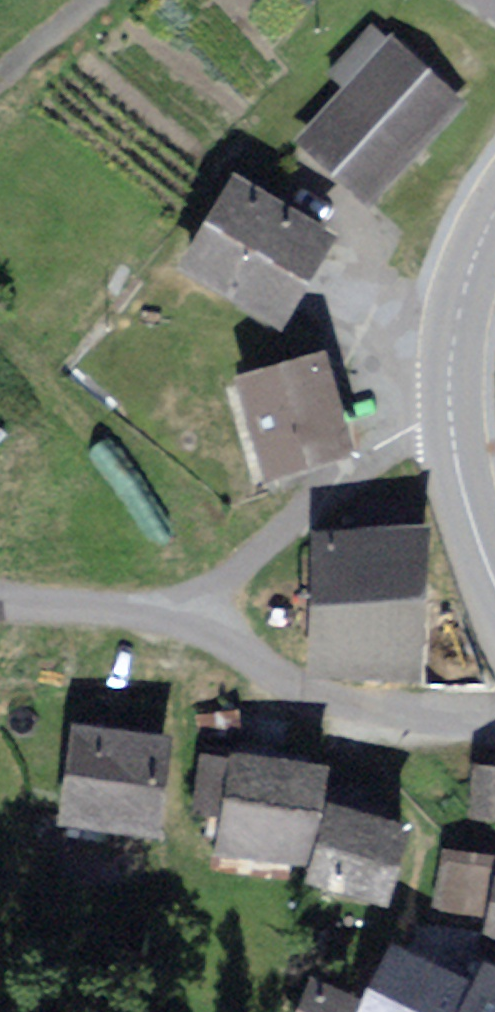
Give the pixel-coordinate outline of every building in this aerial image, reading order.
[(494,8),(494,0),(484,0),(494,8)] [(336,69),(352,84),(348,88),(415,150),(461,100),(393,38),(389,42),(374,28),(336,69)] [(371,198),(415,150),(348,88),(303,137),(371,198)] [(338,241),(236,174),(183,256),(285,322),(338,241)] [(322,351),(238,374),(266,475),(350,451),(322,351)] [(427,534),(317,532),(314,668),(425,670),(427,534)] [(162,740),(80,730),(69,814),(151,825),(162,740)] [(305,858),(321,767),(235,753),(234,760),(207,755),(198,806),(226,810),(221,844),(305,858)] [(479,767),(475,810),(494,812),(494,768),(479,767)] [(407,825),(335,802),(312,874),(385,897),(407,825)] [(447,845),(439,904),(473,909),(482,849),(447,845)] [(396,940),(366,998),(359,1011),(413,1011),(438,962),(396,940)] [(475,980),(459,1011),(494,1011),(494,961),(487,957),(475,980)] [(475,980),(438,962),(413,1011),(459,1011),(475,980)] [(366,998),(317,973),(297,1011),(359,1011),(366,998)]
